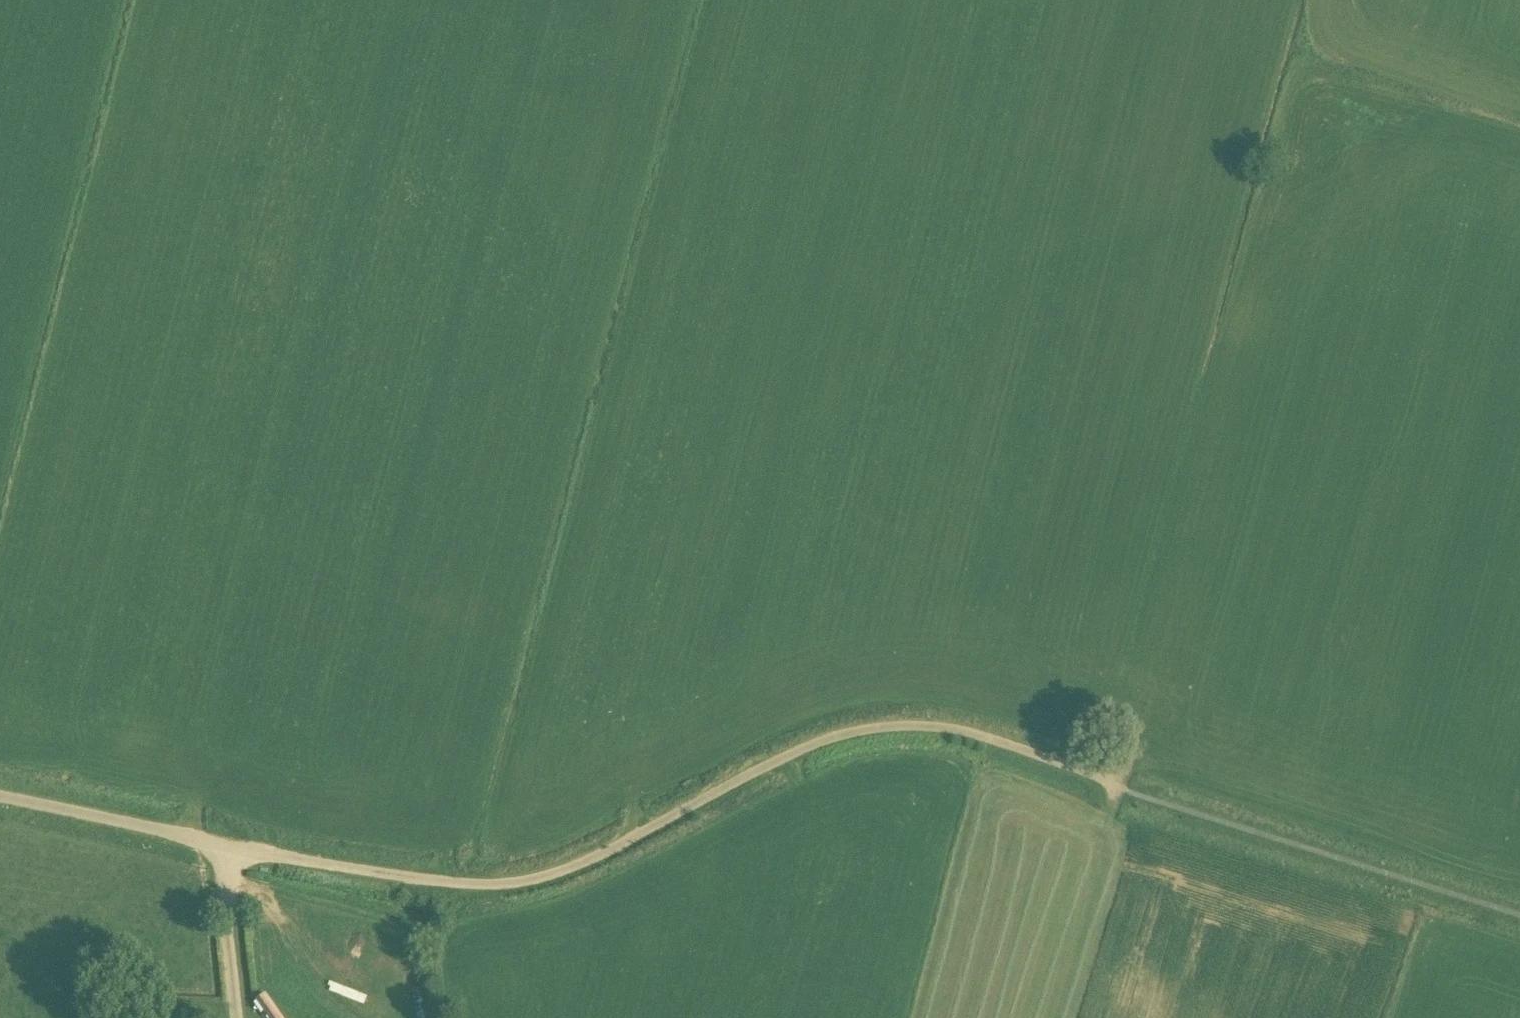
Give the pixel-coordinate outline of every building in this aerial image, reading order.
[(269,1002),(260,1007),(268,1017),(280,1017),(269,1002)]
